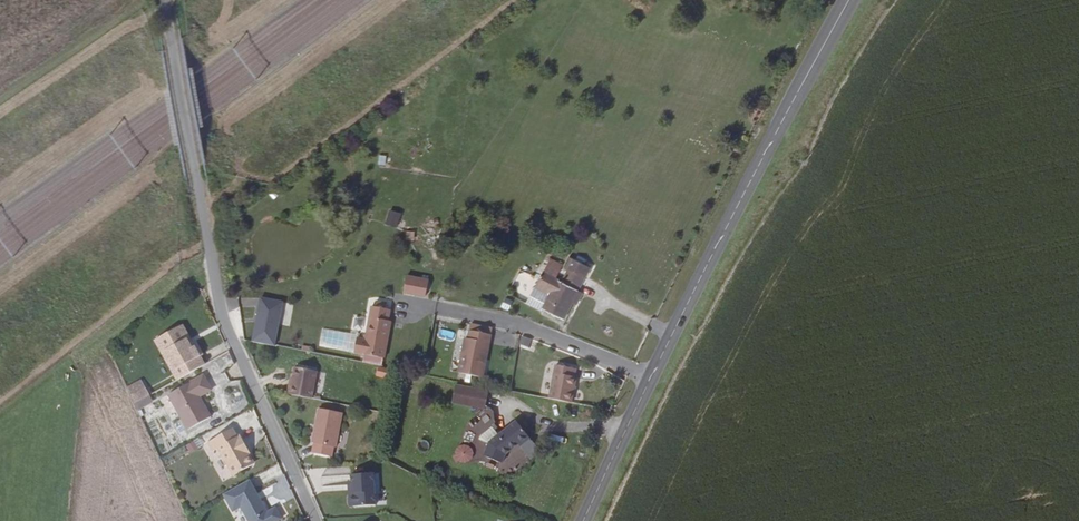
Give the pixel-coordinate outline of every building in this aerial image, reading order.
[(385,223),(396,228),(402,214),(390,209),(385,223)] [(534,287),(549,295),(542,310),(563,320),(588,267),(571,259),(560,282),(541,272),(534,287)] [(515,293),(529,296),(533,276),(520,273),(515,293)] [(434,295),(438,278),(417,274),(413,290),(434,295)] [(534,287),(524,307),(540,314),(542,310),(549,295),(534,287)] [(369,353),(368,361),(387,364),(389,357),(390,357),(396,320),(392,319),(394,309),(389,309),(390,302),(381,300),(380,306),(375,305),(370,338),(361,336),(358,351),(369,353)] [(162,334),(183,376),(203,366),(199,358),(202,357),(197,346),(192,348),(187,339),(189,338),(183,325),(162,334)] [(474,330),(472,339),(468,338),(462,372),(487,376),(495,334),(474,330)] [(521,337),(519,347),(532,350),(534,340),(521,337)] [(297,382),(295,382),(294,393),(316,397),(321,369),(301,365),(297,382)] [(560,365),(554,399),(577,404),(581,378),(578,377),(579,369),(560,365)] [(388,380),(390,369),(378,367),(375,377),(388,380)] [(213,385),(207,373),(171,390),(189,427),(212,416),(201,392),(213,385)] [(144,376),(129,383),(133,391),(148,383),(144,376)] [(148,383),(133,391),(136,398),(151,391),(148,383)] [(458,385),(455,402),(489,409),(493,392),(458,385)] [(340,444),(346,412),(324,407),(317,439),(320,440),(318,451),(336,454),(338,444),(340,444)] [(524,445),(534,438),(519,421),(519,420),(505,432),(501,435),(497,429),(489,436),(494,443),(487,453),(504,460),(520,443),(524,445)] [(234,429),(208,441),(212,450),(217,447),(231,476),(250,467),(252,463),(250,458),(245,456),(249,454),(241,436),(238,438),(234,429)] [(199,439),(185,445),(189,454),(203,448),(199,439)] [(452,458),(466,466),(475,452),(461,444),(452,458)] [(377,474),(355,476),(356,494),(353,496),(354,503),(356,506),(379,504),(377,474)] [(283,519),(278,508),(269,512),(253,477),(226,490),(235,509),(243,505),(251,520),(278,520),(283,519)]
